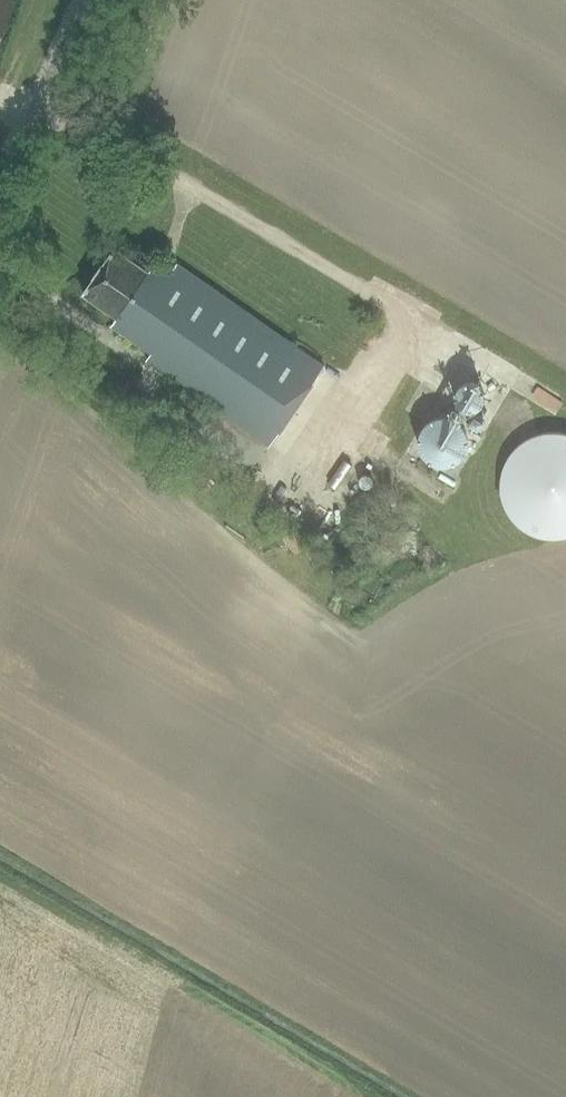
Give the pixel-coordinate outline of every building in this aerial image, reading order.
[(264,451),(320,371),(175,269),(169,278),(154,267),(146,278),(111,253),(81,297),(115,321),(111,326),(151,354),(143,365),(208,411),(187,444),(243,482),(264,451)] [(455,393),(455,397),(455,400),(456,404),(459,407),(462,410),(466,411),(470,412),(474,411),(477,410),(480,408),(482,405),(484,401),(485,397),(484,393),(482,389),(480,386),(477,384),(474,382),(470,382),(466,382),(462,384),(459,386),(456,390),(455,393)] [(418,438),(418,441),(418,444),(419,447),(420,451),(422,454),(424,457),(426,460),(429,462),(433,464),(437,465),(440,466),(444,466),(447,466),(451,465),(454,464),(456,462),(459,460),(461,458),(463,455),(465,452),(467,449),(468,445),(468,441),(468,437),(467,434),(465,430),(463,427),(461,424),(459,422),(456,420),(454,419),(451,418),(447,417),(444,416),(440,416),(437,417),(433,418),(430,420),(426,423),(424,425),(422,428),(420,432),(419,435),(418,438)] [(557,432),(543,433),(531,437),(519,444),(510,454),(503,465),(500,478),(500,492),(503,505),(510,516),(519,526),(530,533),(542,537),(556,538),(565,536),(565,434),(557,432)]
